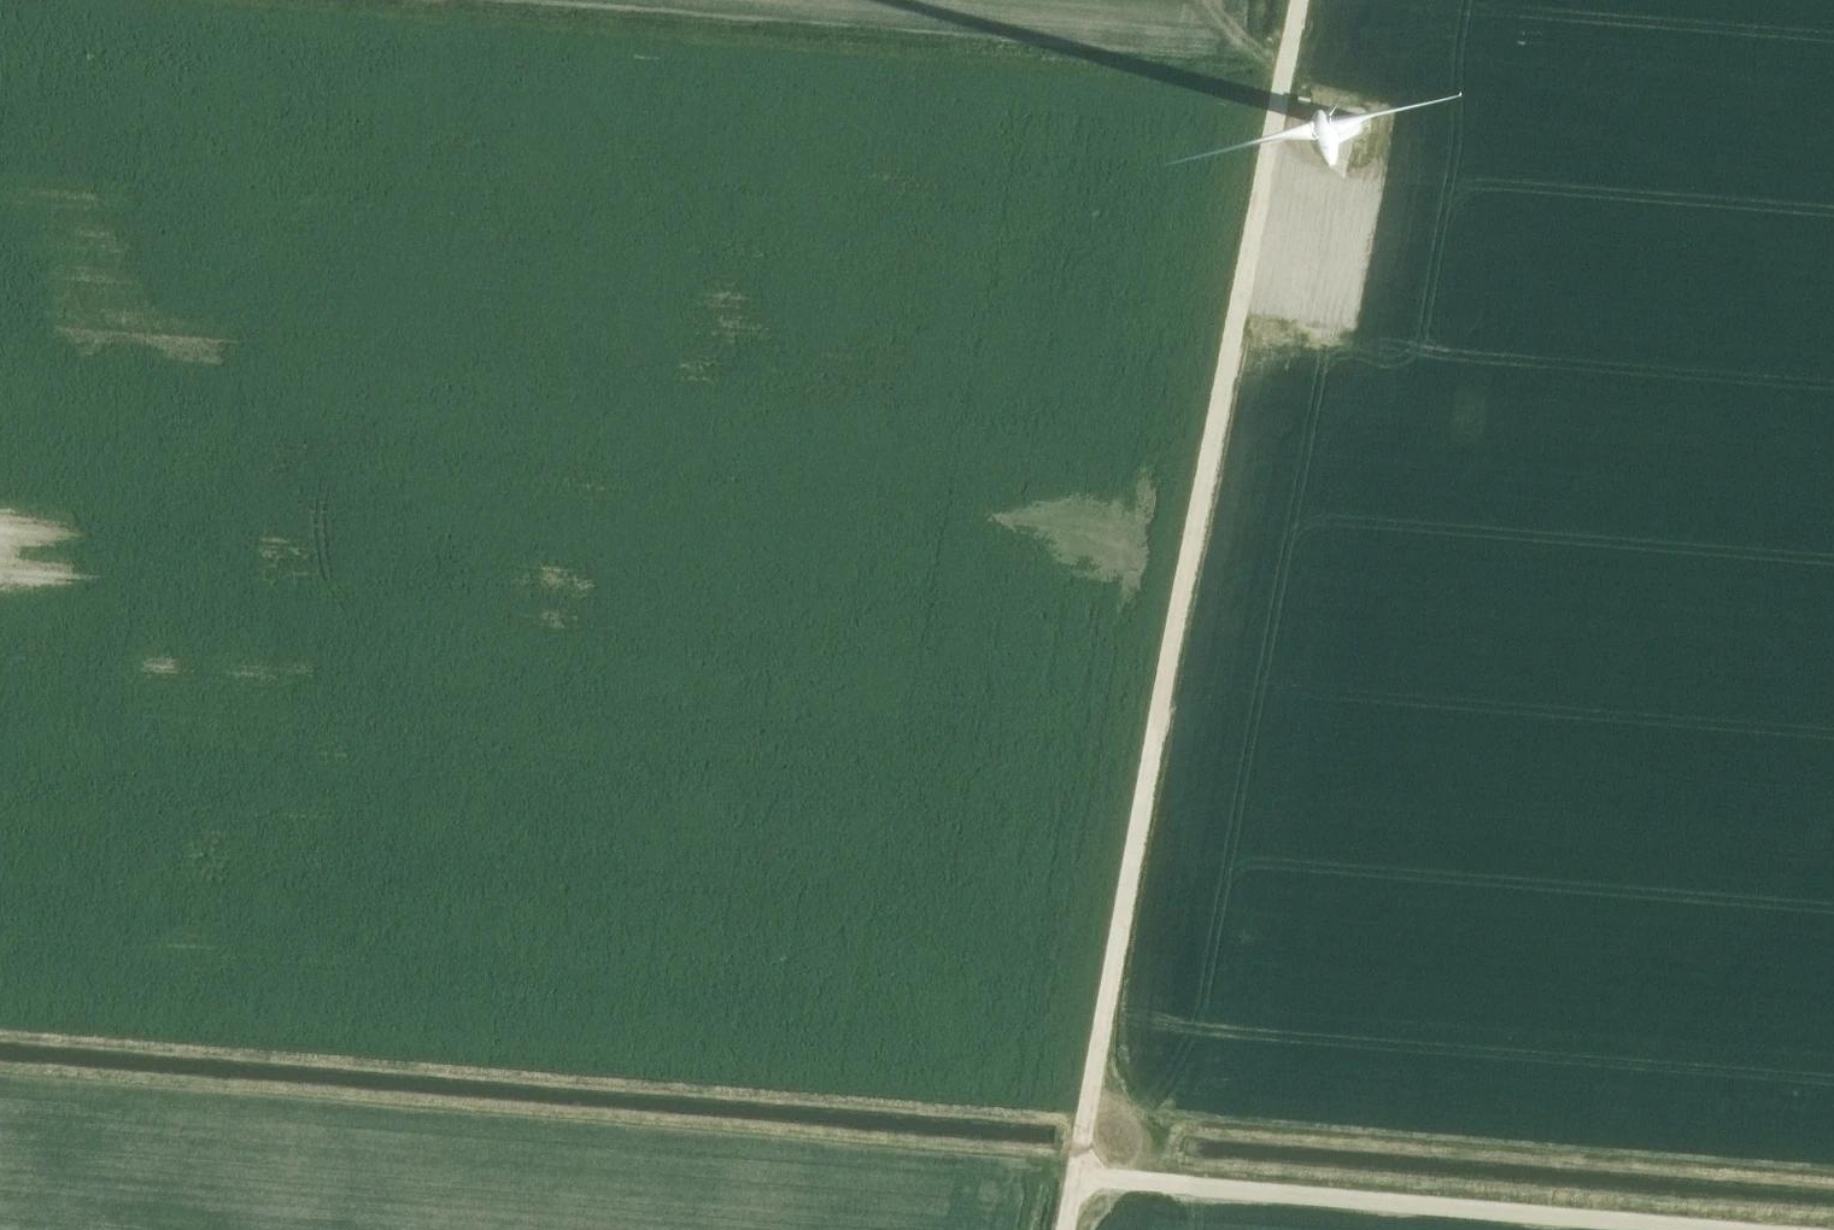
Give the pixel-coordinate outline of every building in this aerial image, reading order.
[(1367,123),(1367,122),(1367,121),(1366,121),(1366,120),(1366,119),(1366,118),(1365,118),(1365,117),(1364,116),(1363,115),(1362,114),(1361,114),(1361,113),(1360,113),(1359,113),(1358,113),(1357,113),(1356,113),(1355,113),(1354,113),(1353,113),(1352,113),(1351,114),(1350,114),(1350,115),(1349,115),(1348,116),(1348,117),(1347,117),(1347,118),(1347,119),(1346,119),(1346,120),(1346,121),(1346,122),(1346,123),(1346,124),(1346,125),(1346,126),(1346,127),(1347,128),(1347,129),(1348,129),(1348,130),(1349,130),(1349,131),(1350,132),(1351,132),(1352,133),(1353,133),(1354,133),(1355,134),(1356,134),(1357,134),(1358,134),(1359,133),(1360,133),(1361,133),(1361,132),(1362,132),(1363,131),(1364,130),(1365,129),(1365,128),(1366,128),(1366,127),(1366,126),(1367,125),(1367,124),(1367,123)]
